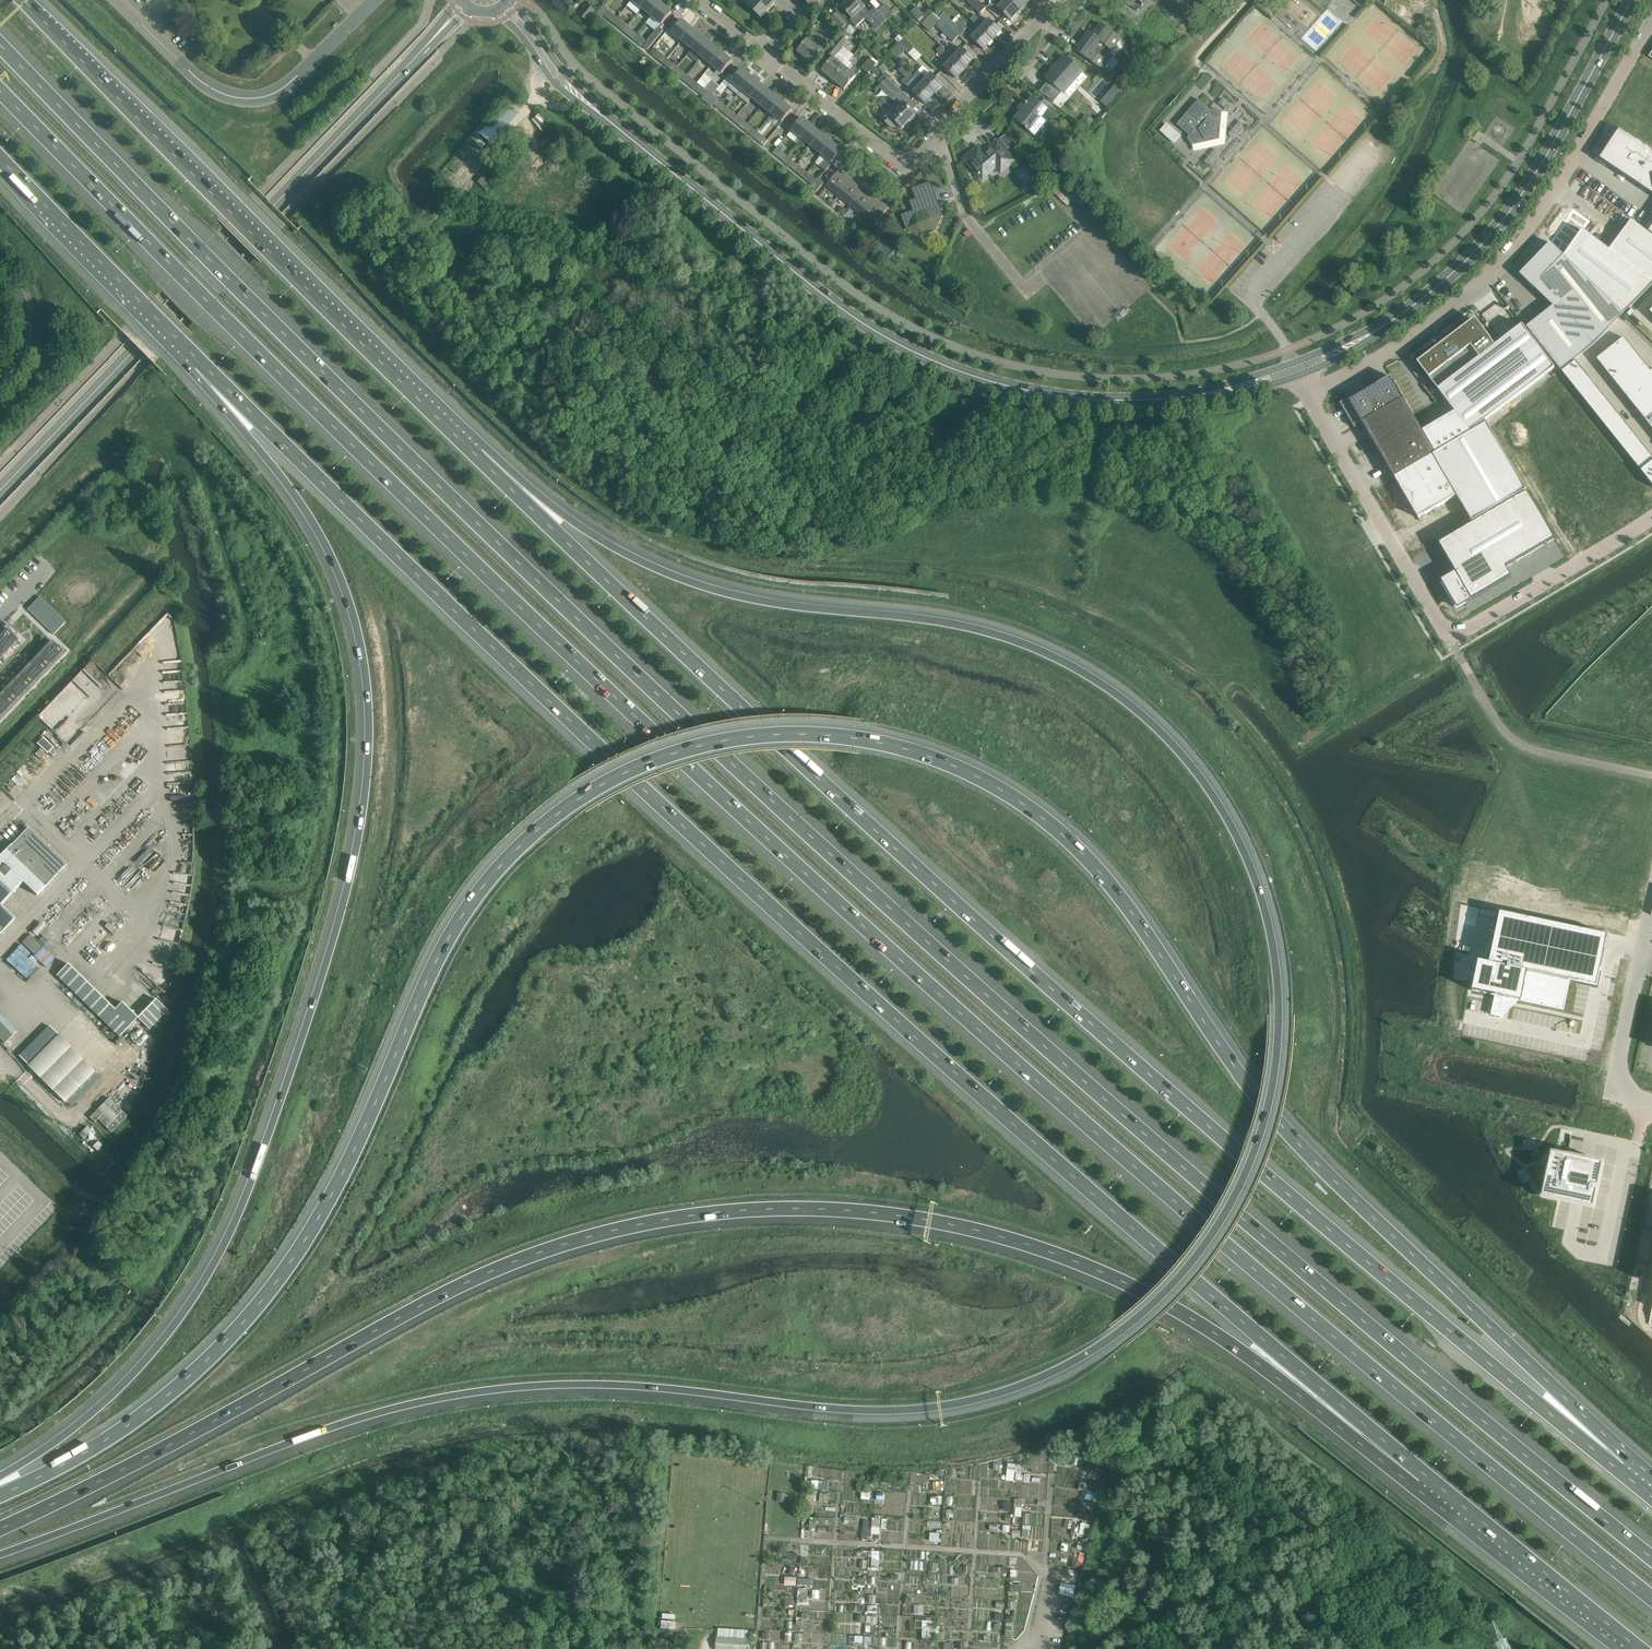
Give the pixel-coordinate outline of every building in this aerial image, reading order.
[(627,6),(637,14),(642,8),(648,0),(632,0),(627,6)] [(657,0),(648,0),(642,8),(652,16),(662,4),(657,0)] [(775,2),(772,0),(753,0),(754,1),(749,6),(761,17),(775,2)] [(850,20),(856,27),(865,18),(868,21),(873,17),(881,26),(887,20),(878,10),(875,7),(869,12),(864,7),(858,0),(850,0),(842,8),(852,18),(850,20)] [(967,2),(980,13),(986,7),(978,0),(969,0),(967,2)] [(993,1),(999,7),(998,8),(1011,20),(1021,9),(1012,0),(992,0),(993,1)] [(1021,9),(1030,0),(1012,0),(1021,9)] [(1155,0),(1125,0),(1118,11),(1141,24),(1155,0)] [(587,4),(579,14),(587,21),(596,11),(587,4)] [(648,42),(644,47),(647,50),(665,28),(667,25),(664,22),(672,12),(662,4),(652,16),(647,22),(656,30),(646,41),(648,42)] [(878,10),(887,20),(894,13),(885,4),(878,10)] [(608,8),(603,5),(597,13),(601,16),(603,14),(607,9),(608,8)] [(922,13),(917,7),(911,13),(918,21),(923,16),(921,14),(922,13)] [(603,14),(613,22),(617,18),(607,9),(603,14)] [(837,13),(831,18),(841,28),(846,23),(837,13)] [(930,31),(940,20),(932,13),(922,23),(930,31)] [(944,13),(939,18),(959,36),(967,27),(959,19),(955,23),(944,13)] [(627,26),(617,18),(613,22),(624,30),(627,26)] [(976,25),(980,29),(992,40),(1001,30),(989,19),(985,24),(981,20),(976,25)] [(682,20),(671,32),(672,33),(677,37),(674,41),(678,45),(682,41),(692,28),(682,20)] [(1434,32),(1429,27),(1424,22),(1416,31),(1425,40),(1430,36),(1434,32)] [(953,42),(959,36),(946,24),(941,30),(953,42)] [(1089,32),(1081,43),(1076,50),(1099,66),(1120,38),(1101,24),(1093,35),(1089,32)] [(637,34),(627,26),(624,30),(634,39),(637,34)] [(692,49),(702,36),(692,28),(682,41),(692,49)] [(992,40),(980,29),(971,38),(983,50),(992,40)] [(646,41),(637,34),(634,39),(644,47),(648,42),(646,41)] [(845,67),(849,61),(838,52),(848,41),(841,35),(827,53),(833,57),(822,71),(834,80),(845,67)] [(692,49),(702,57),(712,44),(702,36),(692,49)] [(811,36),(808,39),(798,51),(811,62),(812,60),(816,63),(828,47),(819,40),(818,42),(811,36)] [(899,45),(896,47),(903,53),(905,51),(908,54),(913,49),(913,48),(904,40),(899,45)] [(702,57),(712,65),(722,53),(712,44),(702,57)] [(654,47),(650,52),(664,63),(667,58),(654,47)] [(962,48),(953,58),(965,69),(974,59),(962,48)] [(722,53),(712,65),(722,74),(732,61),(722,53)] [(965,69),(953,58),(948,53),(941,61),(941,62),(941,63),(942,64),(945,67),(944,67),(956,79),(965,69)] [(1047,84),(1040,91),(1054,101),(1081,70),(1066,57),(1060,64),(1058,63),(1052,70),(1053,72),(1047,79),(1052,83),(1049,87),(1047,84)] [(664,63),(674,71),(677,67),(667,58),(664,63)] [(870,58),(861,68),(868,74),(876,64),(870,58)] [(845,67),(834,80),(845,89),(856,76),(855,76),(860,70),(855,66),(850,71),(845,67)] [(674,71),(684,79),(687,75),(677,67),(674,71)] [(731,81),(742,90),(752,77),(742,69),(731,81)] [(921,82),(922,83),(934,94),(943,85),(931,73),(926,79),(919,71),(914,75),(921,82)] [(905,86),(914,76),(910,72),(901,81),(905,86)] [(697,83),(694,88),(704,96),(702,98),(706,102),(712,95),(705,89),(713,80),(705,74),(697,83)] [(684,79),(694,88),(697,83),(687,75),(684,79)] [(742,90),(752,98),(762,85),(752,77),(742,90)] [(907,106),(912,101),(887,77),(881,83),(898,99),(881,117),(891,127),(896,122),(902,128),(915,114),(907,106)] [(934,94),(922,83),(913,93),(925,104),(934,94)] [(1116,84),(1101,101),(1107,107),(1124,88),(1116,84)] [(752,98),(762,106),(772,93),(762,85),(752,98)] [(762,106),(772,114),(782,101),(772,93),(762,106)] [(713,104),(723,112),(727,107),(712,95),(706,102),(711,106),(713,104)] [(1014,118),(1029,130),(1034,134),(1032,132),(1040,123),(1036,121),(1040,117),(1041,117),(1048,109),(1033,96),(1026,104),(1023,102),(1018,108),(1021,111),(1014,118)] [(1219,139),(1221,112),(1214,109),(1212,111),(1199,100),(1177,124),(1191,136),(1188,138),(1192,145),(1219,139)] [(772,114),(782,122),(792,110),(782,101),(772,114)] [(505,107),(493,120),(502,128),(514,114),(505,107)] [(723,112),(734,120),(737,115),(727,107),(723,112)] [(734,120),(744,128),(747,124),(737,115),(734,120)] [(792,130),(802,138),(812,126),(802,117),(792,130)] [(1160,131),(1167,137),(1174,129),(1167,123),(1160,131)] [(744,128),(754,136),(757,132),(747,124),(744,128)] [(802,138),(812,146),(822,134),(812,126),(802,138)] [(1599,159),(1607,164),(1651,194),(1651,150),(1619,128),(1604,151),(1599,159)] [(768,140),(757,132),(754,136),(764,145),(768,140)] [(812,146),(822,155),(832,142),(822,134),(812,146)] [(1006,134),(1000,139),(1009,149),(1017,142),(1006,134)] [(974,150),(965,159),(982,179),(995,167),(1000,173),(1014,161),(997,141),(985,153),(979,146),(974,150)] [(842,151),(832,142),(822,155),(827,159),(820,167),(826,171),(842,151)] [(773,152),(783,161),(787,156),(777,148),(773,152)] [(783,161),(794,169),(797,164),(787,156),(783,161)] [(521,168),(534,163),(532,157),(519,162),(521,168)] [(794,169),(804,177),(807,172),(797,164),(794,169)] [(1053,174),(1046,166),(1035,175),(1040,181),(1042,183),(1053,174)] [(839,170),(826,186),(839,196),(852,180),(853,179),(847,174),(845,175),(839,170)] [(804,177),(813,184),(817,180),(807,172),(804,177)] [(811,187),(817,191),(824,182),(818,178),(817,180),(813,184),(811,187)] [(557,180),(550,183),(554,193),(568,187),(566,182),(559,184),(557,180)] [(857,185),(852,180),(839,196),(851,205),(863,190),(865,188),(858,183),(857,185)] [(913,211),(901,215),(906,229),(910,228),(921,234),(934,229),(940,217),(943,216),(939,206),(936,207),(934,203),(938,202),(931,182),(912,188),(916,199),(909,201),(913,211)] [(869,194),(863,190),(851,205),(863,215),(875,199),(876,198),(870,193),(869,194)] [(881,204),(875,199),(863,215),(874,225),(888,208),(882,203),(881,204)] [(852,214),(848,220),(854,224),(859,219),(852,214)] [(1563,255),(1623,313),(1651,283),(1651,236),(1631,220),(1609,249),(1582,229),(1563,255)] [(873,242),(877,237),(868,229),(863,234),(873,242)] [(1542,250),(1519,274),(1525,279),(1534,288),(1542,280),(1559,301),(1553,306),(1526,327),(1539,343),(1545,350),(1560,370),(1593,344),(1623,313),(1563,255),(1550,242),(1542,250)] [(444,258),(450,263),(454,258),(449,253),(444,258)] [(950,275),(942,284),(951,291),(958,282),(950,275)] [(1431,351),(1417,362),(1424,372),(1470,432),(1483,422),(1554,368),(1522,325),(1495,345),(1493,343),(1490,340),(1491,339),(1489,337),(1482,327),(1475,318),(1465,325),(1452,335),(1431,351)] [(1623,337),(1617,343),(1627,356),(1634,351),(1623,337)] [(1617,343),(1610,348),(1621,361),(1627,356),(1617,343)] [(1610,348),(1603,353),(1614,367),(1621,361),(1610,348)] [(1627,356),(1621,361),(1626,368),(1639,357),(1634,351),(1627,356)] [(1603,353),(1596,359),(1607,372),(1614,367),(1603,353)] [(1639,357),(1626,368),(1631,375),(1645,364),(1639,357)] [(1575,360),(1561,371),(1570,382),(1584,371),(1575,360)] [(1614,367),(1607,372),(1612,379),(1626,368),(1621,361),(1614,367)] [(1645,364),(1631,375),(1637,382),(1651,371),(1645,364)] [(1626,368),(1612,379),(1618,386),(1631,375),(1626,368)] [(1637,382),(1642,389),(1651,381),(1651,370),(1651,371),(1637,382)] [(1584,371),(1570,382),(1576,389),(1589,378),(1584,371)] [(1631,375),(1618,386),(1623,393),(1637,382),(1631,375)] [(1369,386),(1340,403),(1354,427),(1362,423),(1394,477),(1436,453),(1393,380),(1391,376),(1387,378),(1370,388),(1369,386)] [(1589,378),(1576,389),(1581,396),(1595,385),(1589,378)] [(1642,389),(1648,396),(1651,392),(1651,381),(1642,389)] [(1637,382),(1623,393),(1629,400),(1642,389),(1637,382)] [(1595,385),(1581,396),(1586,403),(1600,392),(1595,385)] [(1642,389),(1629,400),(1634,407),(1648,396),(1642,389)] [(1600,392),(1586,403),(1592,410),(1606,399),(1600,392)] [(1634,407),(1640,413),(1651,403),(1651,401),(1648,396),(1634,407)] [(1606,399),(1592,410),(1597,416),(1611,405),(1606,399)] [(1640,413),(1645,420),(1651,415),(1651,403),(1640,413)] [(1611,405),(1597,416),(1603,423),(1616,412),(1611,405)] [(1616,412),(1603,423),(1608,430),(1622,419),(1616,412)] [(1622,419),(1608,430),(1614,437),(1627,426),(1622,419)] [(1436,453),(1394,477),(1397,481),(1398,481),(1398,482),(1399,481),(1399,482),(1400,481),(1400,482),(1401,482),(1402,482),(1405,489),(1408,493),(1411,499),(1414,503),(1416,508),(1420,513),(1425,510),(1430,507),(1434,505),(1439,501),(1444,499),(1450,495),(1456,496),(1457,495),(1472,522),(1526,490),(1487,423),(1485,424),(1483,422),(1470,432),(1471,432),(1436,453)] [(1627,426),(1614,437),(1619,444),(1633,433),(1627,426)] [(1633,433),(1619,444),(1625,451),(1638,440),(1633,433)] [(1638,440),(1625,451),(1630,457),(1644,446),(1638,440)] [(1644,446),(1630,457),(1636,464),(1649,453),(1644,446)] [(1636,464),(1641,471),(1651,462),(1651,457),(1649,453),(1636,464)] [(1641,471),(1651,485),(1651,462),(1641,471)] [(1527,491),(1439,543),(1455,571),(1441,580),(1457,608),(1511,576),(1506,567),(1554,538),(1527,491)] [(0,637),(0,660),(18,641),(15,637),(7,630),(0,637)] [(0,694),(0,717),(63,651),(58,646),(52,640),(0,694)] [(167,744),(188,743),(187,713),(166,714),(167,744)] [(43,737),(37,743),(48,753),(49,752),(53,756),(57,752),(53,748),(54,747),(44,738),(43,737)] [(15,919),(1,905),(23,882),(37,895),(67,864),(28,827),(16,840),(16,839),(0,856),(0,934),(15,919)] [(1481,908),(1468,906),(1464,924),(1477,927),(1481,908)] [(1473,985),(1472,991),(1497,996),(1493,1015),(1502,1017),(1506,998),(1521,1001),(1563,1010),(1570,981),(1597,986),(1607,935),(1500,912),(1489,963),(1478,961),(1473,985)] [(45,967),(54,958),(30,935),(23,942),(27,946),(32,941),(40,948),(33,955),(45,967)] [(7,959),(25,976),(39,962),(20,944),(7,959)] [(119,1002),(113,1008),(67,963),(55,975),(118,1037),(136,1018),(119,1002)] [(154,998),(136,1018),(149,1030),(167,1010),(154,998)] [(4,1045),(17,1031),(0,1016),(0,1041),(4,1045)] [(48,1025),(16,1056),(63,1103),(66,1100),(72,1106),(100,1078),(48,1025)] [(122,1111),(114,1103),(109,1108),(117,1116),(111,1122),(98,1109),(90,1117),(95,1122),(98,1119),(106,1127),(111,1132),(127,1116),(122,1111)] [(91,1131),(87,1126),(79,1134),(84,1139),(91,1131)] [(98,1140),(93,1146),(97,1150),(103,1145),(98,1140)] [(1551,1153),(1542,1197),(1557,1200),(1593,1208),(1603,1164),(1566,1156),(1551,1153)] [(872,1526),(871,1533),(878,1534),(880,1527),(872,1526)] [(939,1542),(940,1532),(930,1532),(929,1541),(939,1542)] [(785,1585),(796,1585),(796,1576),(785,1576),(785,1585)] [(1072,1597),(1076,1585),(1061,1581),(1058,1593),(1072,1597)] [(661,1628),(674,1629),(674,1628),(675,1622),(661,1621),(661,1628)] [(873,1647),(871,1648),(870,1636),(863,1636),(864,1648),(873,1648),(873,1647)] [(717,1640),(716,1648),(747,1648),(747,1642),(717,1640)]
